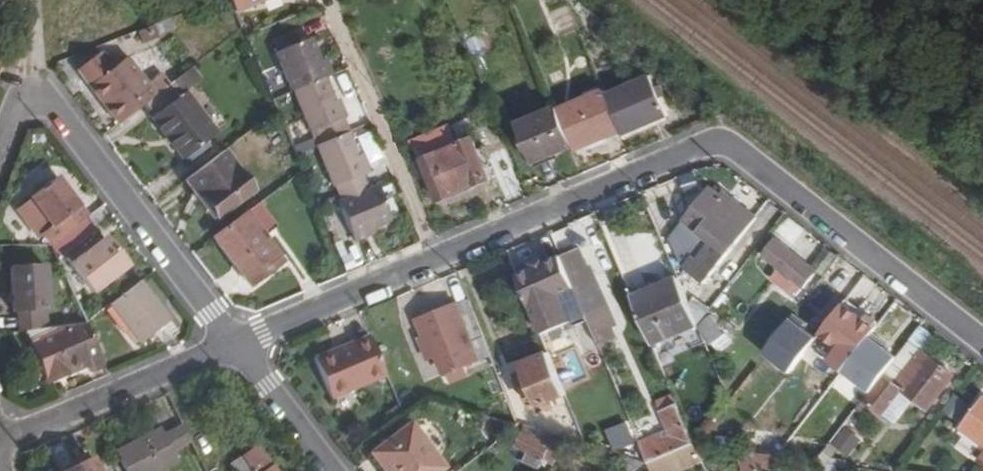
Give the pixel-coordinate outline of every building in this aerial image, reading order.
[(234,12),(261,0),(229,0),(234,12)] [(171,18),(156,23),(161,36),(176,29),(171,18)] [(153,25),(137,32),(143,45),(159,38),(153,25)] [(305,30),(274,42),(278,51),(309,39),(305,30)] [(315,131),(321,144),(317,146),(334,187),(337,186),(342,199),(337,202),(354,241),(370,235),(368,230),(373,227),(390,220),(376,186),(369,189),(363,175),(369,172),(361,154),(357,156),(348,133),(342,118),(345,117),(338,100),(335,101),(325,78),(332,74),(325,60),(321,62),(311,38),(309,39),(278,51),(276,52),(292,91),(294,90),(311,132),(315,131)] [(75,67),(118,123),(143,103),(154,96),(128,62),(113,74),(95,51),(75,67)] [(192,67),(173,82),(183,94),(201,79),(192,67)] [(606,95),(621,130),(623,134),(668,115),(651,76),(606,95)] [(173,82),(172,81),(154,96),(143,103),(153,116),(152,118),(183,159),(216,134),(185,93),(183,95),(183,94),(173,82)] [(558,109),(573,146),(575,149),(621,130),(606,95),(604,91),(558,109)] [(532,163),(573,146),(558,109),(557,108),(516,125),(532,163)] [(490,179),(473,136),(409,161),(414,173),(425,169),(439,201),(452,196),(451,193),(472,184),(473,186),(490,179)] [(252,190),(223,151),(185,180),(215,218),(252,190)] [(18,209),(40,238),(44,235),(50,244),(84,219),(76,208),(78,206),(57,178),(30,198),(31,199),(18,209)] [(723,195),(710,185),(684,217),(713,240),(698,260),(692,255),(684,267),(704,283),(757,215),(726,191),(723,195)] [(213,237),(245,279),(277,254),(262,235),(276,225),(259,202),(213,237)] [(87,217),(78,206),(76,208),(84,219),(87,217)] [(50,244),(50,245),(50,246),(56,260),(93,232),(84,219),(50,244)] [(816,270),(776,238),(763,254),(780,268),(774,277),(796,295),(816,270)] [(83,248),(68,259),(93,291),(125,266),(104,239),(87,252),(83,248)] [(561,256),(574,288),(594,335),(610,328),(601,306),(596,308),(592,300),(600,296),(580,248),(561,256)] [(277,254),(245,279),(254,290),(286,266),(277,254)] [(516,274),(542,335),(571,322),(559,294),(574,288),(561,256),(516,274)] [(11,268),(13,310),(34,309),(48,308),(46,267),(11,268)] [(631,295),(652,343),(697,324),(689,305),(677,277),(631,295)] [(168,320),(138,281),(110,303),(140,342),(168,320)] [(695,297),(689,305),(697,324),(698,326),(711,309),(695,297)] [(433,333),(443,355),(450,372),(491,355),(469,299),(420,320),(427,336),(433,333)] [(875,328),(843,303),(820,333),(838,348),(829,360),(842,370),(875,328)] [(13,310),(14,332),(23,331),(32,330),(35,329),(34,309),(13,310)] [(710,314),(698,327),(700,330),(710,345),(712,344),(720,354),(733,343),(726,333),(725,334),(710,314)] [(32,330),(42,351),(34,354),(44,379),(87,360),(92,371),(103,366),(84,323),(35,329),(32,330)] [(698,327),(691,332),(698,347),(705,344),(700,330),(698,327)] [(23,331),(34,354),(42,351),(32,330),(23,331)] [(420,338),(429,360),(443,355),(433,333),(427,336),(420,338)] [(331,398),(384,375),(368,336),(314,359),(331,398)] [(885,375),(904,389),(928,408),(954,375),(911,341),(893,364),(885,375)] [(534,408),(566,395),(549,352),(522,363),(531,386),(526,388),(534,408)] [(885,357),(871,376),(879,382),(885,375),(893,364),(885,357)] [(879,382),(864,402),(883,417),(904,389),(885,375),(879,382)] [(961,427),(982,444),(982,398),(961,427)] [(662,433),(639,443),(647,462),(694,444),(678,404),(661,411),(671,436),(664,438),(662,433)] [(395,406),(384,414),(391,422),(402,414),(395,406)] [(864,425),(853,417),(818,462),(850,467),(851,460),(834,458),(841,448),(847,452),(850,448),(849,447),(864,425)] [(614,449),(637,443),(631,422),(608,429),(614,449)] [(410,424),(372,453),(385,470),(439,470),(443,468),(410,424)] [(170,430),(180,448),(191,442),(182,425),(170,430)] [(564,438),(525,427),(517,447),(529,453),(523,464),(537,470),(542,460),(544,461),(544,460),(551,444),(561,449),(564,438)] [(125,470),(159,470),(178,461),(173,452),(180,448),(170,430),(163,434),(161,429),(115,451),(125,470)] [(768,452),(818,461),(832,443),(782,434),(768,452)] [(544,460),(555,465),(561,449),(551,444),(544,460)] [(647,462),(651,470),(693,470),(704,466),(694,444),(647,462)] [(257,446),(232,462),(237,470),(275,470),(257,446)] [(751,452),(738,457),(744,470),(759,470),(759,469),(751,452)] [(784,457),(751,452),(759,469),(771,470),(782,470),(784,457)] [(618,460),(626,470),(636,470),(647,462),(626,456),(618,460)] [(90,458),(63,470),(97,470),(90,458)]
